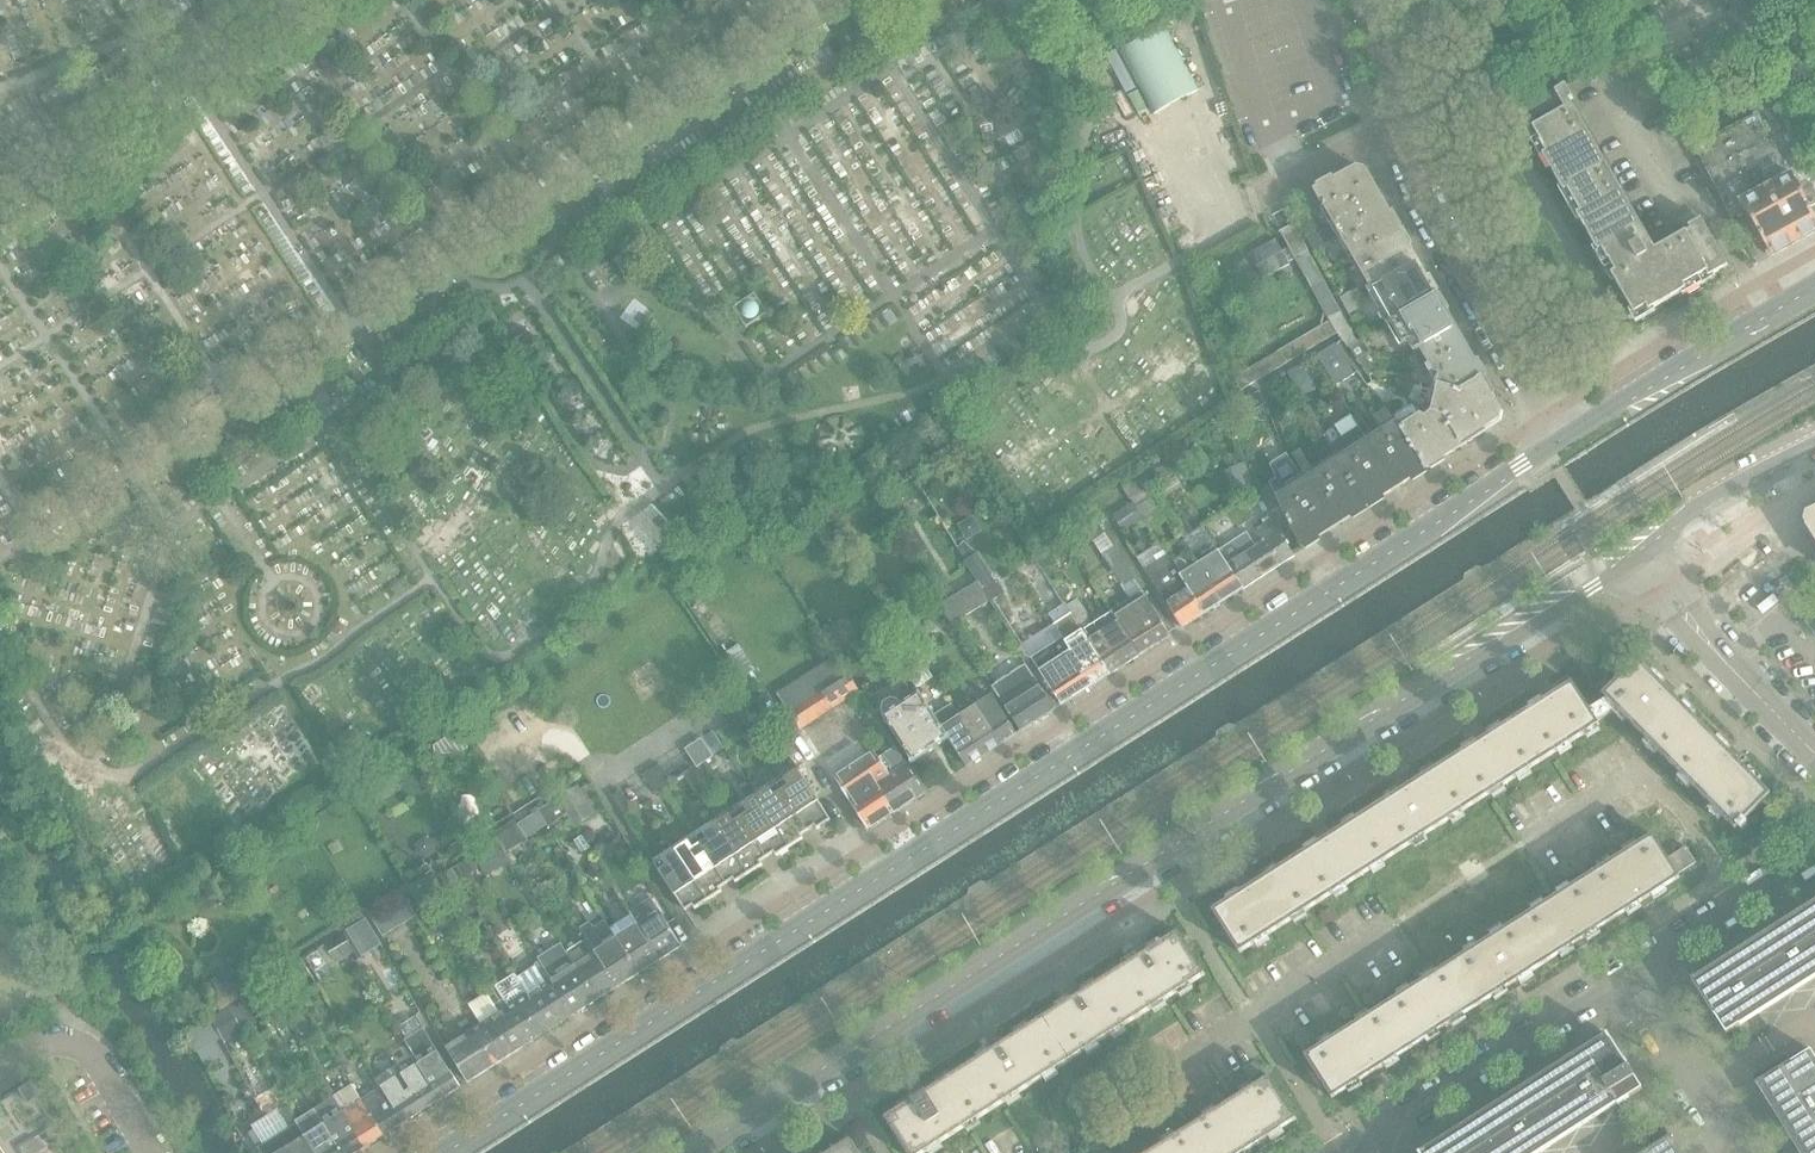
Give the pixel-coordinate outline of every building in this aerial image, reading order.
[(1165,26),(1118,51),(1152,114),(1198,89),(1165,26)] [(1776,81),(1746,98),(1754,115),(1695,146),(1734,217),(1746,211),(1771,256),(1814,231),(1814,218),(1809,208),(1814,205),(1814,153),(1776,81)] [(1521,111),(1518,113),(1523,121),(1536,143),(1549,166),(1553,174),(1558,181),(1571,205),(1583,225),(1587,233),(1592,241),(1605,263),(1611,274),(1615,281),(1629,306),(1637,319),(1659,305),(1666,302),(1674,297),(1680,294),(1696,284),(1719,271),(1724,268),(1728,266),(1707,230),(1706,228),(1701,218),(1687,226),(1689,230),(1682,234),(1653,250),(1650,244),(1646,237),(1573,108),(1569,101),(1572,100),(1565,86),(1553,93),(1539,101),(1521,111)] [(1400,231),(1364,171),(1357,168),(1314,192),(1353,259),(1400,231)] [(1295,258),(1308,251),(1309,251),(1285,209),(1272,217),(1295,258)] [(1309,240),(1323,232),(1318,223),(1303,232),(1309,240)] [(1309,240),(1308,241),(1314,251),(1334,239),(1329,228),(1323,232),(1309,240)] [(1437,296),(1400,231),(1353,259),(1389,322),(1437,296)] [(1289,264),(1274,238),(1248,253),(1263,279),(1289,264)] [(1758,255),(1750,241),(1740,246),(1748,260),(1758,255)] [(1312,258),(1308,251),(1295,258),(1299,266),(1312,258)] [(1316,266),(1312,258),(1299,266),(1303,273),(1316,266)] [(1320,274),(1316,266),(1303,273),(1307,281),(1320,274)] [(1324,281),(1320,274),(1307,281),(1312,289),(1324,281)] [(1329,289),(1324,281),(1312,289),(1316,296),(1329,289)] [(1357,298),(1362,296),(1357,288),(1340,298),(1345,306),(1357,298)] [(1333,297),(1329,289),(1316,296),(1320,304),(1333,297)] [(768,313),(755,294),(733,308),(746,328),(768,313)] [(1485,380),(1437,296),(1389,322),(1402,344),(1403,346),(1409,343),(1415,352),(1422,348),(1433,366),(1435,366),(1438,372),(1436,380),(1412,374),(1411,380),(1435,385),(1462,393),(1485,380)] [(1337,304),(1333,297),(1320,304),(1324,311),(1337,304)] [(1362,307),(1357,298),(1345,306),(1350,314),(1362,307)] [(1268,326),(1255,303),(1234,315),(1246,338),(1268,326)] [(1341,312),(1337,304),(1324,311),(1328,319),(1341,312)] [(1345,319),(1341,312),(1328,319),(1330,321),(1333,326),(1345,319)] [(1349,327),(1345,319),(1333,326),(1337,334),(1349,327)] [(1337,334),(1333,326),(1330,321),(1323,325),(1330,338),(1337,334)] [(1330,338),(1323,325),(1316,329),(1323,342),(1330,338)] [(1353,335),(1349,327),(1337,334),(1339,336),(1342,341),(1353,335)] [(1323,342),(1316,329),(1309,333),(1316,346),(1323,342)] [(1316,346),(1309,333),(1302,337),(1309,350),(1316,346)] [(1357,342),(1353,335),(1342,341),(1348,348),(1349,347),(1357,342)] [(1309,350),(1302,337),(1295,341),(1303,354),(1309,350)] [(1303,354),(1295,341),(1288,346),(1296,358),(1303,354)] [(1357,342),(1349,347),(1357,360),(1365,355),(1357,342)] [(1355,373),(1335,343),(1316,356),(1336,386),(1354,374),(1355,373)] [(1296,358),(1288,346),(1281,350),(1289,362),(1296,358)] [(1289,362),(1281,350),(1275,354),(1282,366),(1289,362)] [(1282,366),(1275,354),(1268,358),(1275,370),(1282,366)] [(1365,355),(1357,360),(1368,376),(1374,371),(1365,355)] [(1275,370),(1268,358),(1261,362),(1268,374),(1275,370)] [(1268,374),(1261,362),(1254,366),(1261,378),(1268,374)] [(1261,378),(1254,366),(1247,370),(1255,383),(1261,378)] [(1255,383),(1247,370),(1240,374),(1248,387),(1255,383)] [(1316,388),(1305,370),(1294,377),(1305,395),(1316,388)] [(1248,387),(1240,374),(1235,377),(1241,391),(1248,387)] [(1501,413),(1500,412),(1501,411),(1493,397),(1494,397),(1485,380),(1462,393),(1435,385),(1429,411),(1420,416),(1417,416),(1402,426),(1427,468),(1484,432),(1483,431),(1499,421),(1498,419),(1499,419),(1501,413)] [(1267,403),(1260,391),(1259,391),(1252,395),(1259,408),(1267,403)] [(1426,401),(1411,393),(1408,399),(1423,407),(1426,401)] [(1259,408),(1252,395),(1245,399),(1250,413),(1259,408)] [(1427,468),(1402,426),(1399,422),(1395,424),(1385,407),(1373,415),(1382,432),(1367,441),(1362,433),(1352,417),(1330,432),(1336,441),(1329,445),(1338,460),(1366,507),(1427,468)] [(1368,429),(1358,413),(1352,417),(1362,433),(1368,429)] [(1366,507),(1338,460),(1316,473),(1299,449),(1291,454),(1306,478),(1302,481),(1286,456),(1271,465),(1277,480),(1269,484),(1280,507),(1292,530),(1303,547),(1366,507)] [(1157,457),(1119,482),(1130,498),(1149,486),(1168,474),(1157,457)] [(1280,507),(1269,484),(1260,489),(1269,513),(1280,507)] [(1164,509),(1149,486),(1130,498),(1132,502),(1143,519),(1146,522),(1164,509)] [(1143,519),(1132,502),(1112,516),(1123,532),(1143,519)] [(1270,519),(1269,520),(1266,515),(1260,519),(1263,523),(1254,529),(1262,542),(1278,567),(1294,556),(1270,519)] [(1086,546),(1104,534),(1105,533),(1099,525),(1080,537),(1086,546)] [(1278,567),(1262,542),(1255,547),(1247,534),(1218,552),(1243,589),(1278,567)] [(1170,635),(1145,597),(1113,548),(1101,555),(1122,587),(1121,587),(1130,600),(1127,602),(1133,611),(1118,620),(1140,655),(1170,635)] [(1243,589),(1218,552),(1200,564),(1224,601),(1243,589)] [(995,581),(989,571),(977,553),(964,561),(978,582),(989,602),(1005,593),(997,579),(995,581)] [(1224,601),(1200,564),(1194,568),(1184,553),(1172,561),(1172,562),(1174,565),(1181,576),(1204,614),(1224,601)] [(1204,614),(1181,576),(1172,582),(1168,575),(1154,584),(1182,628),(1204,614)] [(952,624),(989,602),(978,582),(940,605),(952,624)] [(1087,613),(1077,599),(1067,605),(1077,620),(1087,613)] [(1140,655),(1118,620),(1112,611),(1092,624),(1092,623),(1081,630),(1109,674),(1140,655)] [(1109,674),(1081,630),(1071,614),(1019,646),(1025,655),(1030,659),(1032,658),(1062,705),(1109,674)] [(943,633),(933,616),(924,622),(935,638),(943,633)] [(924,638),(912,620),(900,628),(911,646),(924,638)] [(916,650),(900,661),(911,677),(919,672),(926,667),(927,667),(926,665),(919,655),(916,650)] [(932,661),(924,651),(919,655),(926,665),(932,661)] [(1703,726),(1671,694),(1638,660),(1620,678),(1604,697),(1615,708),(1667,761),(1703,726)] [(1055,709),(1026,665),(992,687),(1020,731),(1055,709)] [(801,730),(860,692),(848,672),(788,711),(801,730)] [(1615,708),(1604,697),(1620,678),(1616,673),(1580,695),(1596,721),(1615,708)] [(1543,761),(1597,726),(1599,725),(1596,721),(1580,695),(1572,682),(1516,718),(1543,761)] [(754,701),(748,692),(741,683),(733,689),(746,706),(754,701)] [(1016,734),(993,696),(982,703),(984,706),(978,710),(1000,745),(1016,734)] [(949,738),(940,724),(922,697),(900,711),(893,700),(888,699),(883,703),(881,707),(885,714),(882,716),(884,720),(913,763),(932,750),(932,749),(949,738)] [(1000,745),(978,710),(976,706),(958,718),(960,721),(983,756),(1000,745)] [(746,735),(734,717),(725,722),(737,741),(746,735)] [(1476,803),(1529,769),(1543,761),(1516,718),(1449,760),(1476,803)] [(983,756),(960,721),(952,726),(948,720),(940,724),(949,738),(967,766),(983,756)] [(884,769),(872,751),(861,759),(850,741),(852,740),(843,725),(818,741),(823,748),(815,753),(820,761),(822,760),(854,808),(869,798),(865,792),(872,788),(867,780),(884,769)] [(1770,794),(1736,760),(1703,726),(1667,761),(1734,829),(1737,827),(1740,830),(1747,823),(1744,820),(1770,794)] [(713,756),(701,738),(685,749),(697,767),(713,756)] [(925,793),(906,765),(894,746),(881,755),(891,770),(893,779),(891,780),(879,788),(895,812),(925,793)] [(1397,853),(1450,820),(1476,803),(1449,760),(1371,810),(1397,853)] [(673,783),(660,764),(644,776),(656,794),(673,783)] [(831,820),(795,765),(774,779),(806,829),(813,824),(817,830),(831,820)] [(895,812),(879,788),(891,780),(884,769),(867,780),(872,788),(865,792),(869,798),(854,808),(868,830),(895,812)] [(806,829),(774,779),(754,792),(789,847),(803,839),(799,833),(806,829)] [(596,814),(578,785),(557,799),(567,814),(576,827),(596,814)] [(633,809),(621,791),(612,796),(624,815),(633,809)] [(789,847),(754,792),(733,806),(766,855),(772,851),(776,856),(789,847)] [(567,814),(557,799),(538,811),(547,826),(549,827),(553,825),(553,823),(567,814)] [(766,855),(733,806),(713,819),(748,874),(762,865),(759,860),(766,855)] [(1318,903),(1370,870),(1397,853),(1371,810),(1292,860),(1318,903)] [(547,826),(538,811),(518,824),(527,839),(547,826)] [(748,874),(713,819),(693,832),(725,881),(732,877),(735,883),(748,874)] [(527,839),(518,824),(515,820),(494,833),(496,837),(504,850),(506,853),(522,843),(523,845),(528,842),(527,839)] [(725,881),(693,832),(672,846),(708,900),(722,892),(718,886),(725,881)] [(1677,874),(1667,858),(1653,835),(1585,878),(1612,920),(1679,878),(1677,874)] [(708,900),(672,846),(651,859),(683,909),(691,904),(695,909),(708,900)] [(1695,863),(1685,846),(1667,858),(1677,874),(1695,863)] [(480,868),(472,856),(455,868),(463,879),(480,868)] [(1239,953),(1292,920),(1318,903),(1292,860),(1213,911),(1239,953)] [(1612,920),(1585,878),(1519,920),(1545,963),(1612,920)] [(444,908),(427,881),(410,892),(427,919),(444,908)] [(383,936),(416,916),(406,899),(372,919),(383,936)] [(682,946),(652,899),(631,910),(629,912),(632,916),(660,960),(682,946)] [(1814,977),(1814,909),(1696,985),(1726,1034),(1814,977)] [(660,960),(632,916),(625,920),(624,919),(610,928),(616,940),(638,974),(660,960)] [(343,933),(343,934),(354,952),(358,959),(363,956),(360,950),(377,941),(367,924),(365,920),(349,930),(343,933)] [(1545,963),(1519,920),(1452,963),(1478,1006),(1545,963)] [(638,974),(616,940),(605,947),(589,922),(581,928),(588,939),(587,940),(617,987),(638,974)] [(1205,975),(1178,932),(1111,975),(1138,1018),(1205,975)] [(354,952),(343,934),(324,945),(325,946),(321,949),(328,960),(332,958),(336,964),(354,952)] [(617,987),(587,940),(567,953),(596,1001),(617,987)] [(596,1001),(567,953),(562,946),(540,960),(540,961),(574,1015),(596,1001)] [(318,950),(306,958),(320,983),(334,974),(318,950)] [(550,1030),(574,1015),(540,961),(534,965),(545,985),(528,996),(550,1030)] [(298,963),(285,970),(294,984),(306,977),(298,963)] [(1478,1006),(1452,963),(1385,1005),(1411,1048),(1478,1006)] [(242,988),(230,968),(211,980),(222,999),(242,988)] [(282,972),(265,982),(276,998),(292,989),(282,972)] [(550,1030),(528,996),(515,974),(496,987),(494,989),(527,1045),(550,1030)] [(1138,1018),(1111,975),(1044,1018),(1070,1060),(1138,1018)] [(275,998),(264,981),(251,989),(262,1006),(275,998)] [(527,1045),(494,989),(469,1005),(482,1025),(481,1026),(502,1060),(527,1045)] [(255,1022),(240,997),(226,1005),(227,1007),(232,1015),(242,1031),(255,1022)] [(299,998),(291,1004),(296,1012),(305,1006),(299,998)] [(1411,1048),(1385,1005),(1305,1056),(1332,1099),(1411,1048)] [(227,1007),(208,1019),(220,1038),(223,1042),(242,1031),(232,1015),(227,1007)] [(991,1111),(1043,1078),(1070,1060),(1044,1018),(965,1068),(991,1111)] [(208,1019),(185,1034),(196,1051),(220,1038),(208,1019)] [(502,1060),(481,1026),(446,1048),(468,1082),(473,1079),(502,1060)] [(460,1087),(423,1028),(405,1039),(414,1055),(441,1099),(460,1087)] [(1617,1103),(1618,1105),(1630,1123),(1639,1118),(1627,1099),(1642,1089),(1611,1039),(1432,1152),(1538,1152),(1617,1103)] [(1810,1050),(1756,1083),(1800,1152),(1814,1152),(1814,1057),(1810,1050)] [(441,1099),(414,1055),(410,1058),(409,1057),(395,1066),(422,1110),(441,1099)] [(422,1110),(395,1066),(375,1079),(375,1080),(403,1123),(422,1110)] [(991,1111),(965,1068),(885,1118),(898,1139),(894,1141),(897,1146),(901,1143),(907,1152),(924,1152),(991,1111)] [(1270,1077),(1190,1127),(1207,1152),(1243,1152),(1297,1119),(1270,1077)] [(58,1121),(30,1079),(17,1088),(0,1099),(0,1152),(20,1152),(16,1147),(58,1121)] [(403,1123),(375,1080),(371,1083),(376,1091),(361,1100),(383,1135),(403,1123)] [(383,1135),(361,1100),(351,1085),(334,1096),(334,1097),(365,1147),(383,1135)] [(334,1097),(315,1110),(342,1152),(355,1152),(365,1147),(334,1097)] [(296,1121),(287,1106),(280,1111),(290,1127),(279,1134),(291,1152),(315,1152),(296,1121)] [(315,1110),(315,1109),(296,1121),(315,1152),(342,1152),(315,1110)] [(1190,1127),(1150,1152),(1207,1152),(1190,1127)] [(279,1134),(264,1144),(255,1130),(249,1133),(262,1152),(291,1152),(279,1134)] [(1671,1136),(1644,1152),(1682,1152),(1671,1136)] [(851,1140),(831,1152),(859,1152),(851,1140)]
